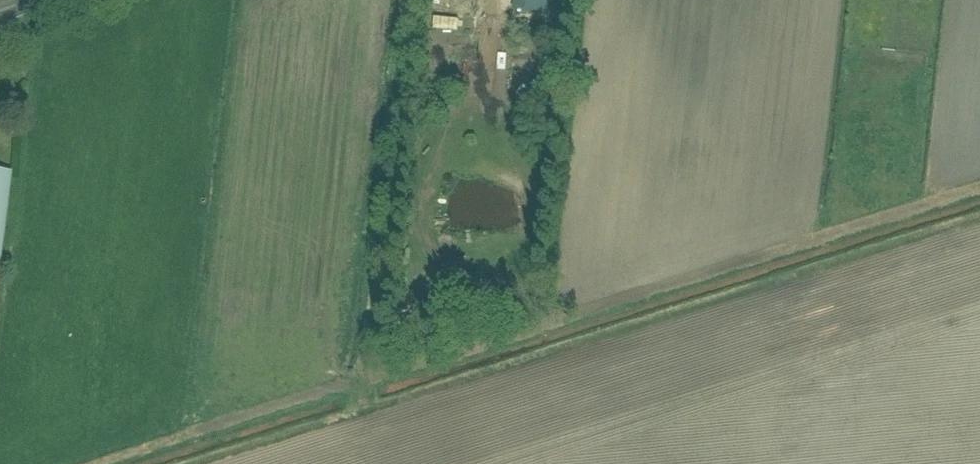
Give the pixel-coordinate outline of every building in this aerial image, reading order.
[(546,16),(548,0),(515,0),(514,13),(546,16)] [(10,176),(0,174),(0,254),(10,176)]
